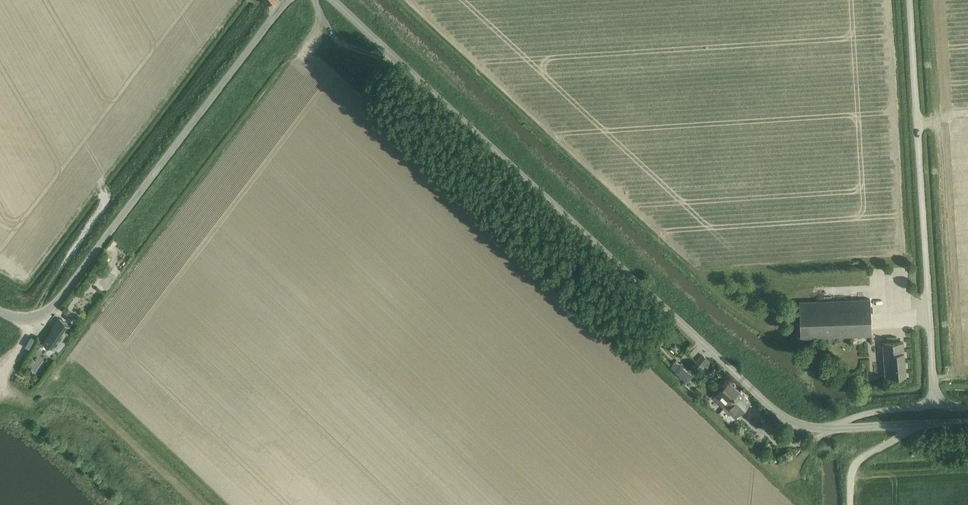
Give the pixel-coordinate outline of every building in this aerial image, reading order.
[(108,289),(119,274),(110,267),(99,281),(108,289)] [(872,336),(870,299),(799,302),(800,338),(872,336)] [(71,326),(68,324),(60,319),(59,320),(60,320),(56,325),(43,343),(54,351),(71,326)] [(883,343),(886,377),(906,376),(903,342),(883,343)] [(703,355),(696,363),(701,367),(704,364),(707,367),(711,363),(703,355)] [(685,372),(692,365),(683,357),(676,364),(685,372)] [(679,376),(680,375),(687,382),(690,378),(683,372),(683,371),(674,363),(671,367),(679,376)] [(34,388),(38,382),(24,372),(20,379),(34,388)] [(714,398),(724,408),(740,391),(729,381),(714,398)] [(740,391),(724,408),(735,417),(750,401),(740,391)] [(770,434),(778,441),(784,435),(776,427),(770,434)]
